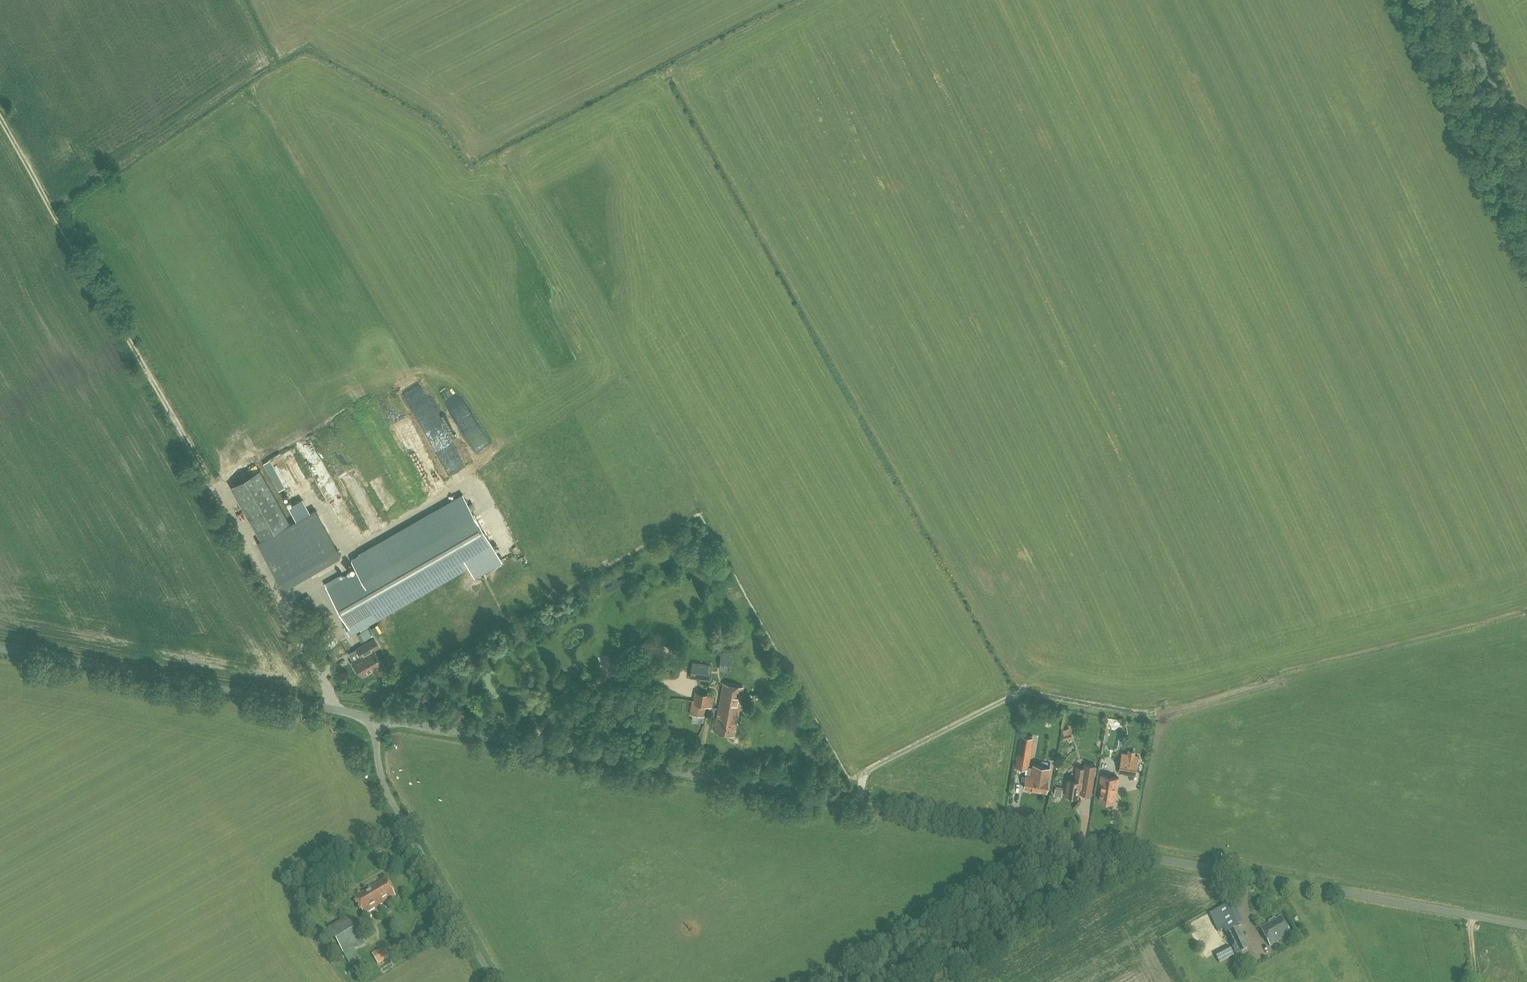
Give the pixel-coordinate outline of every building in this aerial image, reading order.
[(331,448),(343,459),(340,461),(346,466),(354,457),(337,442),(331,448)] [(302,452),(307,465),(317,461),(325,479),(333,476),(319,444),(302,452)] [(376,450),(362,458),(368,468),(381,460),(376,450)] [(260,539),(289,523),(258,470),(230,487),(260,539)] [(353,558),(360,569),(327,587),(353,633),(468,567),(474,578),(502,563),(471,506),(465,495),(353,558)] [(297,520),(258,543),(263,551),(285,589),(332,561),(341,556),(319,518),(314,511),(310,513),(303,500),(290,507),(297,520)] [(304,618),(319,610),(314,600),(299,608),(304,618)] [(365,640),(372,636),(367,629),(361,633),(365,640)] [(384,669),(381,664),(382,663),(374,649),(379,647),(374,639),(362,646),(366,654),(351,662),(356,669),(359,667),(363,675),(374,669),(376,674),(384,669)] [(728,670),(730,652),(721,652),(720,670),(728,670)] [(710,680),(711,664),(692,662),(691,677),(710,680)] [(735,735),(743,686),(724,683),(715,731),(735,735)] [(713,707),(715,695),(695,691),(694,700),(692,700),(691,714),(705,716),(706,706),(713,707)] [(1029,762),(1032,746),(1034,737),(1021,734),(1019,744),(1017,760),(1029,762)] [(1136,775),(1138,761),(1120,758),(1118,772),(1136,775)] [(1092,796),(1097,765),(1084,763),(1083,767),(1077,766),(1075,780),(1068,779),(1065,794),(1077,796),(1078,793),(1092,796)] [(1049,767),(1033,764),(1033,767),(1028,766),(1024,788),(1046,791),(1049,767)] [(1114,802),(1118,778),(1101,775),(1100,784),(1102,785),(1099,800),(1114,802)] [(364,914),(396,896),(386,879),(354,897),(364,914)] [(1249,948),(1238,926),(1243,924),(1233,903),(1215,911),(1225,933),(1236,955),(1249,948)] [(350,965),(360,959),(355,950),(366,943),(350,916),(329,929),(350,965)] [(1291,935),(1280,917),(1276,920),(1275,918),(1268,922),(1269,923),(1260,928),(1270,946),(1291,935)] [(1219,963),(1234,956),(1229,946),(1214,953),(1219,963)] [(378,964),(390,957),(383,947),(372,953),(378,964)]
